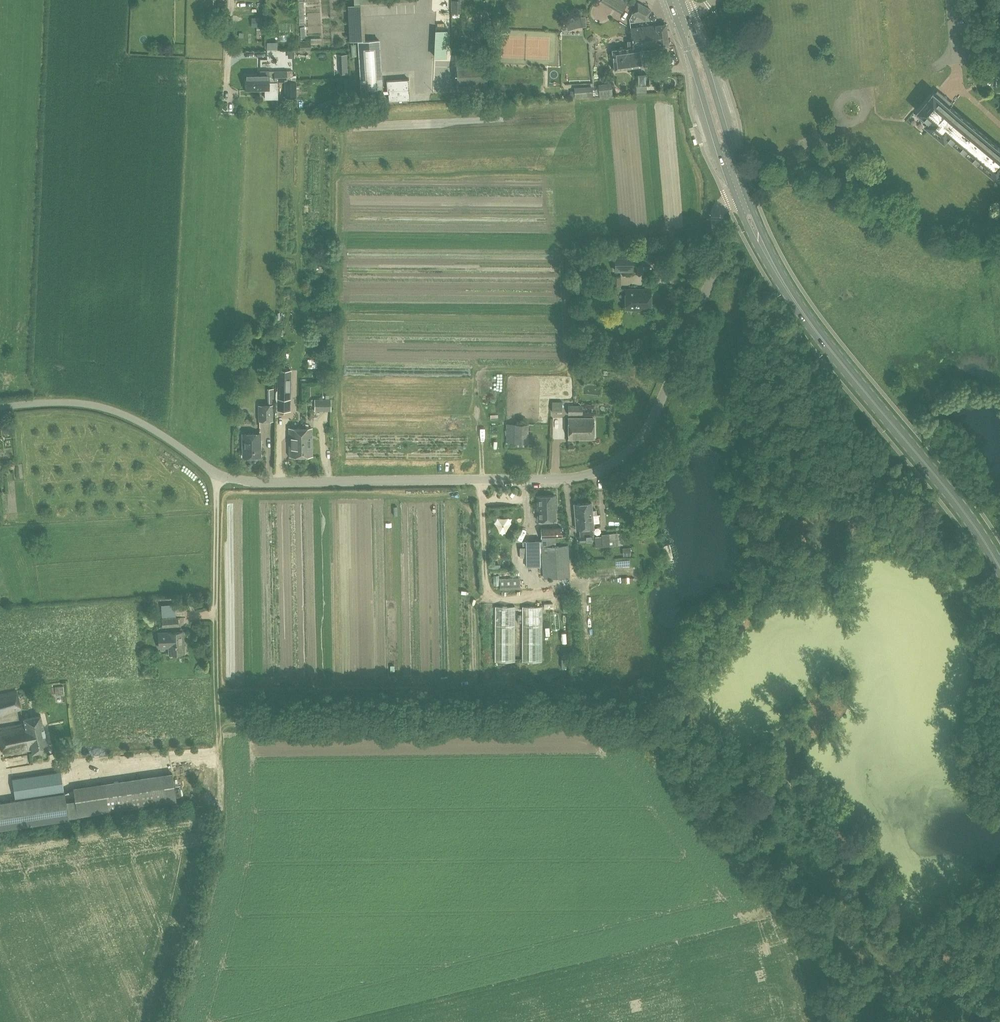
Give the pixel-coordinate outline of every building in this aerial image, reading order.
[(348,4),(349,42),(359,41),(365,41),(363,5),(416,2),(416,0),(354,0),(354,4),(348,4)] [(622,0),(601,0),(601,1),(622,13),(628,3),(622,0)] [(632,13),(638,16),(645,21),(651,9),(638,2),(632,13)] [(225,15),(226,4),(219,3),(218,14),(225,15)] [(638,16),(632,13),(630,17),(630,22),(634,22),(638,16)] [(252,26),(262,26),(262,17),(252,17),(252,26)] [(666,24),(631,28),(632,40),(633,47),(642,46),(642,49),(661,47),(662,53),(669,53),(668,46),(666,24)] [(359,41),(362,98),(382,96),(379,40),(365,41),(359,41)] [(628,48),(612,49),(614,69),(644,65),(642,49),(642,46),(633,47),(632,40),(627,41),(628,48)] [(486,53),(455,55),(458,94),(488,92),(486,53)] [(269,81),(285,81),(287,81),(287,70),(274,70),(274,75),(269,75),(269,70),(260,70),(260,74),(245,74),(245,82),(269,82),(269,81)] [(409,79),(387,81),(387,90),(388,90),(389,101),(409,99),(408,90),(409,90),(409,79)] [(287,81),(285,81),(285,98),(296,98),(296,81),(287,81)] [(599,86),(600,96),(612,95),(611,84),(599,86)] [(575,98),(593,96),(592,86),(574,87),(575,98)] [(949,107),(953,102),(938,89),(923,107),(916,115),(925,123),(945,139),(948,136),(954,140),(957,143),(960,145),(963,147),(965,149),(967,151),(972,155),(976,158),(977,159),(979,161),(985,166),(989,169),(997,176),(999,173),(999,149),(949,107)] [(297,119),(299,101),(281,99),(280,117),(297,119)] [(615,252),(615,269),(633,269),(633,252),(615,252)] [(610,291),(621,291),(621,277),(610,277),(610,291)] [(625,309),(651,309),(651,289),(625,289),(625,309)] [(311,368),(329,367),(329,355),(320,355),(320,359),(311,359),(311,368)] [(278,370),(278,379),(290,379),(290,370),(278,370)] [(278,379),(278,398),(290,398),(290,379),(278,379)] [(584,381),(575,381),(575,399),(584,399),(584,381)] [(315,410),(331,410),(331,399),(315,399),(315,410)] [(564,402),(552,402),(552,418),(564,418),(564,402)] [(273,404),(268,404),(258,405),(258,421),(274,421),(273,405),(273,404)] [(568,405),(568,415),(583,415),(582,405),(568,405)] [(569,418),(569,439),(594,438),(593,418),(569,418)] [(508,423),(508,432),(508,442),(514,442),(528,443),(528,423),(514,423),(508,423)] [(303,448),(303,429),(290,429),(290,456),(303,456),(303,448)] [(312,429),(303,429),(303,448),(303,456),(313,456),(312,429)] [(243,433),(243,457),(260,456),(260,433),(243,433)] [(538,496),(538,520),(556,519),(556,495),(538,496)] [(592,502),(583,503),(585,527),(586,534),(593,534),(592,527),(594,527),(592,502)] [(579,528),(579,535),(586,534),(585,527),(583,503),(575,503),(577,528),(579,528)] [(541,546),(542,546),(563,545),(563,527),(541,527),(541,540),(540,540),(541,546)] [(603,546),(618,545),(617,533),(602,534),(603,546)] [(579,535),(580,542),(593,541),(593,534),(586,534),(579,535)] [(541,566),(541,546),(540,540),(526,540),(526,547),(526,558),(526,566),(541,566)] [(542,546),(544,578),(571,576),(569,544),(563,545),(542,546)] [(500,578),(500,590),(521,588),(520,577),(500,578)] [(555,605),(565,605),(565,596),(555,596),(555,605)] [(515,606),(496,606),(496,661),(515,661),(515,606)] [(543,606),(523,606),(523,661),(543,661),(543,606)] [(172,617),(162,618),(161,618),(162,627),(179,627),(178,617),(172,617)] [(183,631),(158,633),(159,648),(169,648),(169,654),(184,653),(183,631)] [(21,710),(16,690),(0,694),(0,715),(21,710)] [(24,722),(30,749),(31,753),(48,749),(41,714),(23,718),(24,722)] [(24,722),(0,727),(0,736),(4,754),(30,749),(24,722)] [(12,778),(15,799),(64,792),(60,771),(12,778)] [(77,815),(176,801),(172,773),(73,787),(77,815)] [(68,817),(64,792),(15,799),(0,802),(0,828),(19,825),(68,817)]
